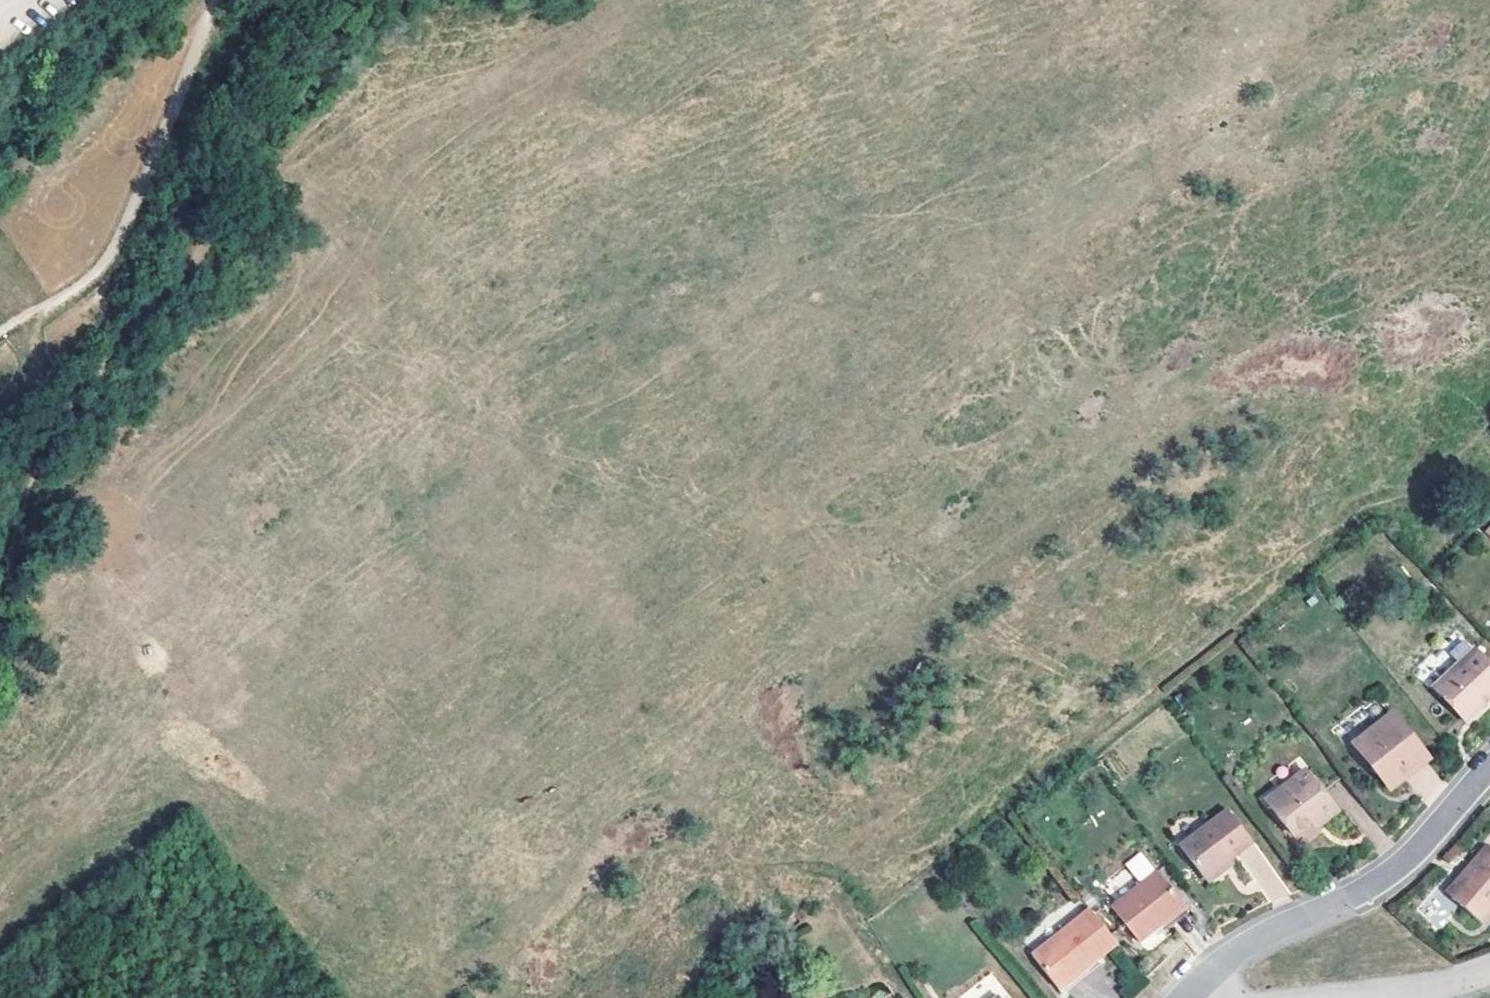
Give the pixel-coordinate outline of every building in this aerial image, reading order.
[(1473,650),(1432,688),(1461,718),(1479,703),(1483,707),(1489,700),(1489,668),(1473,650)] [(1391,717),(1346,752),(1376,790),(1421,755),(1391,717)] [(1268,807),(1291,835),(1305,825),(1313,819),(1318,826),(1332,816),(1301,774),(1281,788),(1286,796),(1268,807)] [(1281,788),(1263,801),(1268,807),(1286,796),(1281,788)] [(1180,847),(1203,879),(1224,863),(1250,843),(1226,811),(1180,847)] [(1305,825),(1310,832),(1318,826),(1313,819),(1305,825)] [(1455,898),(1482,924),(1489,916),(1489,844),(1472,863),(1481,873),(1455,898)] [(1141,890),(1159,876),(1147,859),(1128,873),(1141,890)] [(1210,888),(1232,872),(1224,863),(1203,879),(1210,888)] [(1446,890),(1455,898),(1481,873),(1472,863),(1446,890)] [(1141,944),(1186,910),(1159,876),(1141,890),(1114,910),(1141,944)] [(1050,987),(1074,970),(1077,975),(1085,969),(1116,946),(1088,910),(1027,958),(1050,987)] [(1050,987),(1057,997),(1065,997),(1091,979),(1085,969),(1077,975),(1074,970),(1050,987)]
